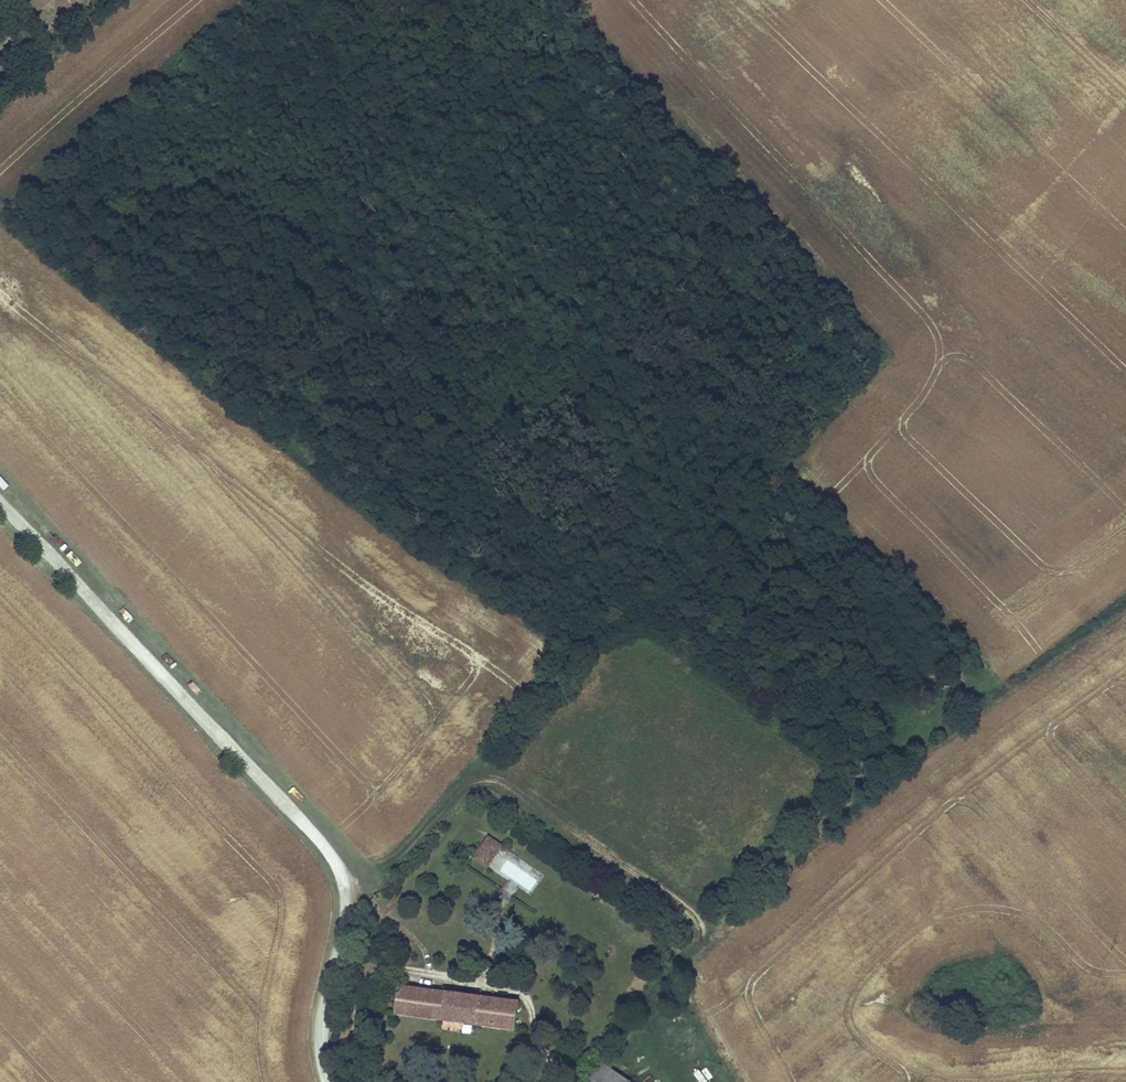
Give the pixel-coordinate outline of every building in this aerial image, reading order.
[(474,858),(487,867),(502,846),(488,837),(474,858)] [(400,988),(396,1014),(516,1030),(519,1004),(400,988)] [(603,1068),(594,1081),(624,1081),(603,1068)]
